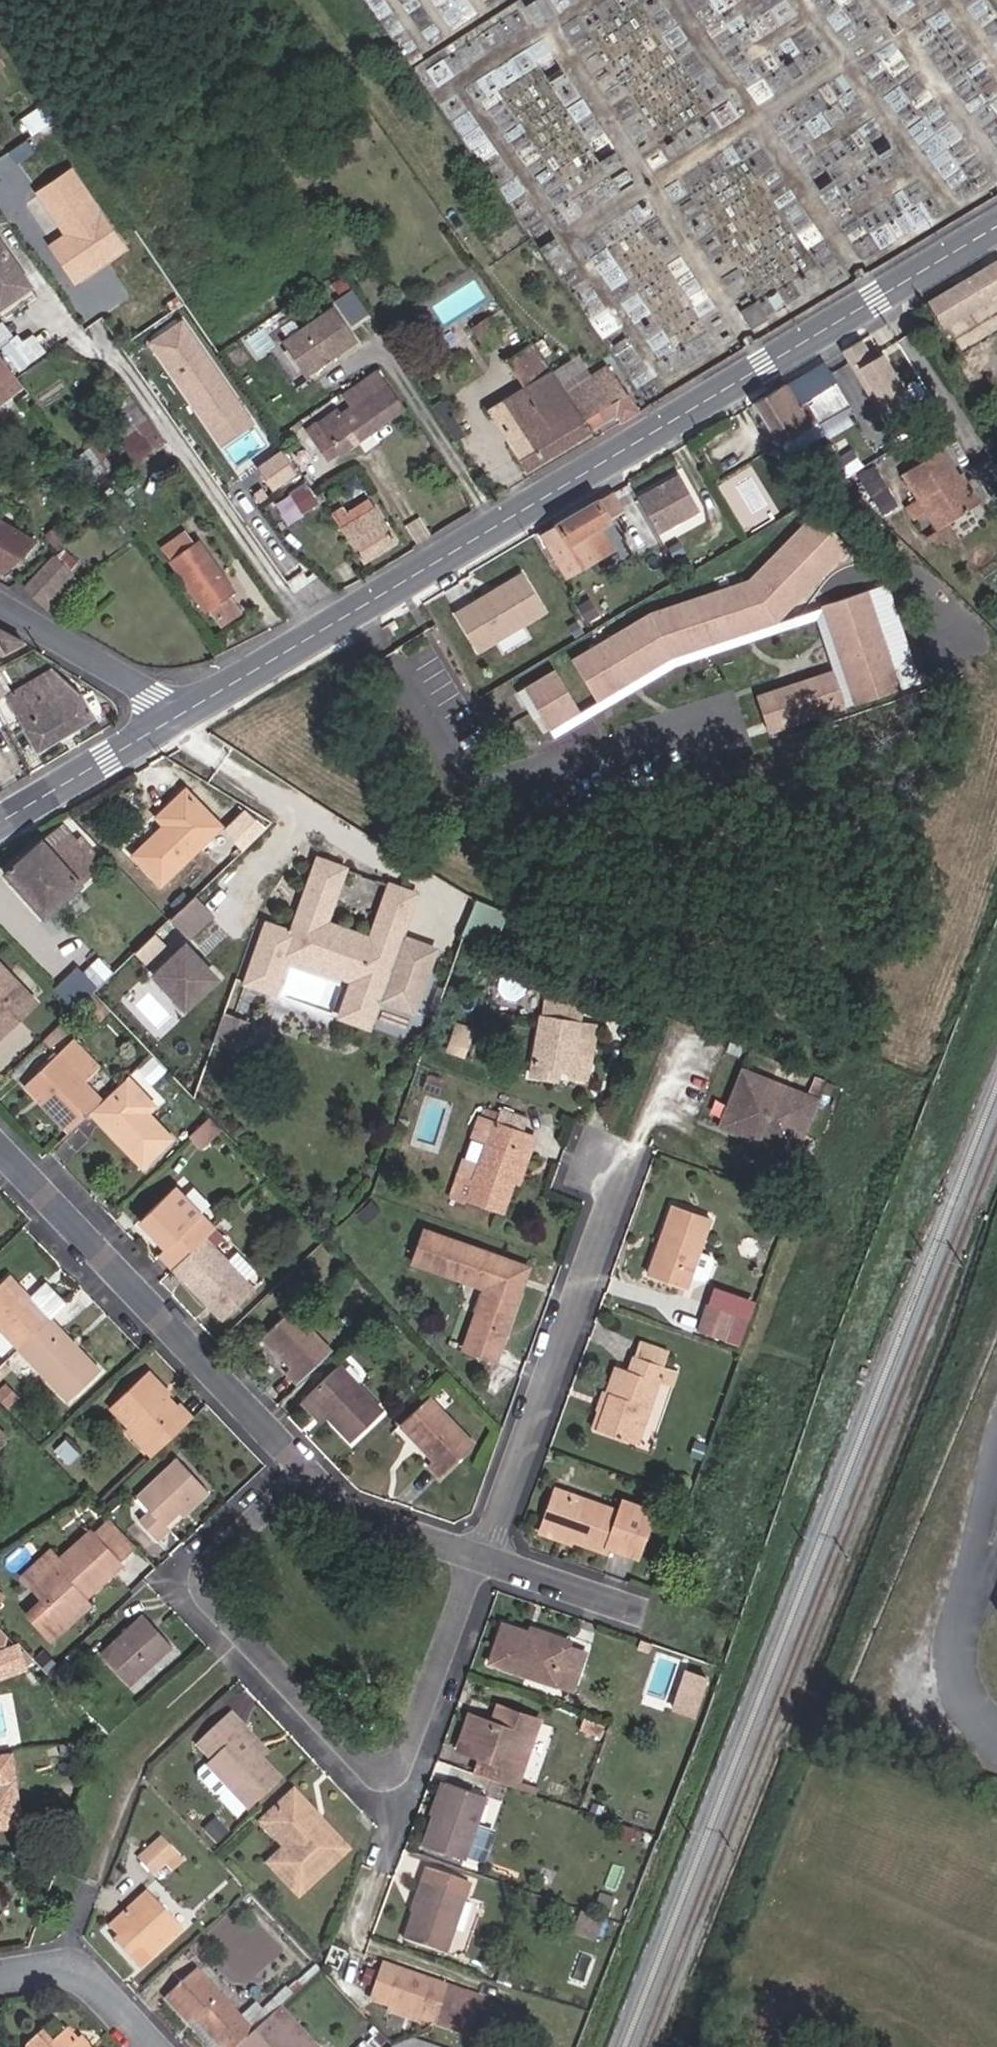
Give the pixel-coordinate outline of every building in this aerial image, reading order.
[(75,173),(42,195),(70,237),(55,247),(76,280),(97,266),(98,261),(105,256),(103,253),(121,241),(75,173)] [(97,266),(125,248),(121,241),(103,253),(105,256),(98,261),(97,266)] [(0,242),(0,310),(6,318),(19,309),(14,302),(33,289),(0,242)] [(996,289),(996,262),(931,300),(946,326),(950,323),(968,313),(988,301),(996,295),(996,290),(996,289)] [(349,324),(369,312),(353,287),(333,299),(349,324)] [(19,309),(38,296),(33,289),(14,302),(19,309)] [(988,301),(995,312),(996,311),(996,295),(988,301)] [(358,342),(337,309),(287,341),(308,374),(358,342)] [(746,310),(727,319),(737,336),(755,326),(746,310)] [(968,313),(950,323),(956,334),(974,323),(968,313)] [(149,338),(219,445),(255,421),(185,314),(149,338)] [(33,330),(3,347),(16,369),(46,351),(33,330)] [(848,345),(879,418),(927,398),(902,340),(878,350),(871,335),(848,345)] [(591,430),(565,393),(549,370),(544,362),(537,353),(531,344),(506,361),(527,388),(489,412),(525,469),(591,430)] [(544,362),(556,354),(550,345),(537,353),(544,362)] [(544,362),(549,370),(563,360),(558,353),(556,354),(544,362)] [(21,387),(0,357),(0,403),(21,387)] [(787,385),(754,405),(780,445),(811,424),(798,405),(836,381),(826,366),(789,388),(787,385)] [(621,422),(637,413),(609,372),(598,378),(596,374),(565,393),(591,430),(616,414),(621,422)] [(340,451),(341,452),(402,409),(376,374),(357,387),(365,397),(340,415),(335,410),(306,431),(328,460),(340,451)] [(162,439),(126,388),(118,393),(121,398),(117,400),(113,394),(99,403),(123,442),(137,432),(149,448),(162,439)] [(137,432),(123,442),(121,443),(132,459),(149,448),(137,432)] [(94,448),(105,463),(117,455),(106,439),(94,448)] [(272,488),(297,470),(281,447),(256,466),(272,488)] [(977,507),(959,477),(942,451),(904,475),(923,505),(907,515),(915,526),(930,516),(939,531),(974,509),(977,507)] [(117,455),(105,463),(96,470),(107,485),(128,470),(117,455)] [(875,463),(859,473),(883,513),(899,503),(875,463)] [(677,472),(636,496),(658,532),(698,508),(677,472)] [(963,474),(959,477),(977,507),(982,503),(963,474)] [(319,493),(314,496),(310,499),(318,512),(327,506),(319,493)] [(596,563),(586,545),(598,538),(593,530),(624,512),(612,493),(540,535),(546,544),(537,549),(545,564),(533,571),(543,594),(596,563)] [(333,516),(361,562),(395,542),(374,508),(371,509),(367,502),(345,515),(342,511),(333,516)] [(974,509),(939,531),(924,541),(951,549),(986,527),(974,509)] [(810,511),(743,586),(571,638),(590,701),(619,692),(645,663),(781,622),(849,546),(810,511)] [(0,524),(0,570),(3,572),(39,545),(0,524)] [(64,528),(52,537),(61,549),(73,540),(64,528)] [(183,532),(162,546),(173,560),(170,562),(205,611),(208,609),(220,625),(239,613),(227,595),(232,592),(199,542),(192,546),(183,532)] [(72,544),(54,562),(72,578),(87,561),(72,544)] [(72,578),(54,562),(51,560),(25,588),(50,609),(76,582),(72,578)] [(469,577),(440,595),(462,630),(470,626),(491,613),(469,577)] [(817,618),(832,670),(756,691),(767,730),(920,687),(891,584),(791,612),(795,624),(817,618)] [(470,626),(462,630),(478,657),(491,650),(480,631),(474,633),(470,626)] [(22,643),(0,630),(0,654),(22,643)] [(521,684),(542,730),(580,713),(560,667),(521,684)] [(54,671),(6,699),(37,751),(92,718),(79,692),(54,671)] [(10,690),(0,673),(0,696),(10,690)] [(165,827),(133,857),(161,886),(220,829),(186,795),(158,820),(165,827)] [(271,823),(253,813),(246,822),(261,833),(271,823)] [(40,840),(5,871),(44,915),(79,884),(77,882),(94,867),(59,828),(43,843),(40,840)] [(267,923),(257,954),(283,963),(286,956),(290,944),(359,968),(355,979),(342,1017),(367,1025),(411,894),(390,887),(372,939),(324,922),(342,870),(317,861),(293,931),(267,923)] [(192,939),(213,919),(193,898),(172,919),(192,939)] [(359,968),(290,944),(286,956),(355,979),(359,968)] [(217,981),(187,948),(157,975),(188,1008),(217,981)] [(274,991),(283,963),(257,954),(247,982),(274,991)] [(78,1003),(100,974),(79,959),(58,988),(78,1003)] [(6,971),(0,965),(0,1035),(3,1037),(37,1003),(6,971)] [(102,1005),(92,995),(79,1007),(89,1018),(102,1005)] [(240,1031),(250,1003),(241,999),(230,1028),(240,1031)] [(542,999),(539,1016),(582,1022),(584,1004),(542,999)] [(556,1069),(561,1070),(570,1071),(569,1076),(587,1079),(591,1055),(577,1053),(582,1022),(539,1016),(531,1074),(555,1077),(556,1069)] [(596,1023),(582,1022),(577,1053),(591,1055),(596,1023)] [(26,1086),(71,1132),(91,1113),(103,1102),(86,1084),(101,1069),(73,1041),(26,1086)] [(165,1073),(152,1059),(140,1071),(153,1084),(165,1073)] [(129,1077),(135,1071),(127,1063),(120,1070),(128,1078),(129,1077)] [(792,1167),(817,1110),(741,1076),(716,1134),(792,1167)] [(158,1107),(129,1077),(128,1078),(103,1102),(91,1113),(143,1169),(174,1140),(150,1115),(158,1107)] [(158,1107),(150,1115),(154,1119),(161,1111),(158,1107)] [(501,1109),(497,1122),(519,1130),(524,1117),(501,1109)] [(514,1181),(531,1134),(519,1130),(497,1122),(479,1115),(473,1130),(487,1136),(466,1195),(504,1208),(514,1181)] [(222,1130),(209,1117),(189,1137),(202,1149),(222,1130)] [(537,1137),(531,1134),(514,1181),(520,1183),(537,1137)] [(161,1256),(174,1269),(205,1240),(215,1230),(176,1188),(140,1222),(167,1250),(161,1256)] [(364,1219),(380,1207),(373,1198),(357,1210),(364,1219)] [(697,1254),(709,1220),(672,1207),(660,1239),(665,1240),(663,1247),(658,1245),(647,1276),(684,1290),(689,1278),(701,1282),(706,1280),(712,1264),(710,1259),(697,1254)] [(507,1289),(516,1262),(421,1227),(410,1256),(487,1284),(465,1351),(493,1360),(517,1293),(507,1289)] [(205,1240),(174,1269),(224,1322),(256,1291),(205,1240)] [(527,1265),(516,1262),(507,1289),(517,1293),(527,1265)] [(17,1345),(48,1315),(63,1302),(44,1282),(28,1297),(7,1275),(0,1282),(0,1327),(17,1345)] [(735,1313),(706,1303),(697,1330),(725,1340),(735,1313)] [(285,1369),(299,1383),(333,1351),(291,1307),(264,1333),(278,1348),(275,1351),(289,1366),(285,1369)] [(48,1315),(17,1345),(67,1399),(98,1370),(48,1315)] [(261,1336),(275,1351),(278,1348),(264,1333),(261,1336)] [(638,1343),(632,1358),(661,1369),(666,1354),(638,1343)] [(613,1368),(603,1393),(614,1398),(601,1434),(634,1446),(661,1369),(632,1358),(626,1374),(613,1368)] [(339,1364),(307,1393),(350,1438),(381,1410),(339,1364)] [(146,1370),(143,1373),(165,1397),(169,1394),(146,1370)] [(126,1430),(149,1454),(186,1419),(165,1397),(143,1373),(109,1405),(129,1427),(126,1430)] [(614,1398),(603,1393),(590,1430),(601,1434),(614,1398)] [(428,1396),(404,1419),(421,1438),(417,1442),(432,1458),(428,1463),(439,1474),(473,1444),(428,1396)] [(421,1438),(404,1419),(399,1423),(417,1442),(421,1438)] [(50,1450),(65,1464),(76,1453),(61,1439),(50,1450)] [(176,1512),(202,1488),(174,1458),(134,1496),(147,1510),(136,1521),(155,1540),(167,1529),(163,1525),(176,1512)] [(206,1493),(202,1488),(176,1512),(180,1517),(206,1493)] [(570,1540),(569,1544),(603,1555),(605,1549),(632,1559),(648,1513),(621,1504),(618,1514),(554,1492),(541,1530),(570,1540)] [(110,1495),(101,1504),(109,1512),(118,1503),(110,1495)] [(99,1516),(85,1528),(116,1561),(131,1549),(99,1516)] [(58,1617),(82,1595),(107,1573),(105,1571),(116,1561),(85,1528),(26,1581),(58,1617)] [(568,1546),(569,1544),(570,1540),(541,1530),(538,1536),(568,1546)] [(89,1602),(82,1595),(58,1617),(64,1624),(89,1602)] [(137,1612),(96,1651),(126,1681),(167,1642),(137,1612)] [(530,1633),(503,1624),(490,1660),(588,1692),(599,1656),(568,1645),(569,1640),(531,1628),(530,1633)] [(11,1647),(0,1649),(0,1667),(13,1665),(11,1647)] [(670,1704),(694,1713),(708,1672),(684,1664),(670,1704)] [(498,1724),(503,1709),(496,1707),(490,1722),(498,1724)] [(483,1777),(533,1794),(536,1786),(518,1780),(538,1721),(503,1709),(498,1724),(490,1722),(468,1714),(456,1749),(478,1757),(489,1761),(483,1777)] [(208,1765),(248,1806),(278,1776),(260,1757),(239,1734),(244,1728),(232,1714),(199,1743),(213,1759),(208,1765)] [(265,1751),(244,1728),(239,1734),(260,1757),(265,1751)] [(478,1757),(473,1773),(483,1777),(489,1761),(478,1757)] [(20,1823),(14,1779),(7,1780),(5,1761),(0,1762),(0,1826),(20,1823)] [(481,1798),(442,1783),(429,1817),(419,1844),(457,1859),(481,1798)] [(294,1791),(288,1797),(317,1828),(322,1822),(294,1791)] [(317,1828),(288,1797),(262,1821),(285,1846),(270,1860),(298,1893),(346,1849),(322,1822),(317,1828)] [(482,1858),(496,1813),(484,1809),(470,1855),(482,1858)] [(164,1863),(178,1850),(162,1832),(137,1856),(152,1873),(164,1863)] [(184,1857),(178,1850),(164,1863),(171,1870),(184,1857)] [(465,1885),(424,1871),(400,1940),(441,1955),(465,1885)] [(184,1929),(148,1892),(111,1926),(121,1936),(116,1940),(141,1967),(184,1929)] [(458,1917),(453,1946),(466,1949),(472,1920),(458,1917)] [(296,1993),(286,1983),(261,2006),(254,1999),(238,2013),(197,1970),(168,1997),(191,2024),(197,2020),(222,2046),(238,2046),(240,2045),(255,2031),(272,2016),(296,1993)] [(483,2001),(401,1971),(388,2007),(429,2022),(470,2036),(483,2001)] [(429,2022),(388,2007),(385,2015),(426,2030),(429,2022)] [(240,2045),(241,2046),(301,2046),(272,2016),(255,2031),(240,2045)] [(213,2046),(222,2046),(197,2020),(191,2024),(213,2046)] [(90,2043),(82,2035),(78,2038),(69,2028),(54,2042),(44,2031),(27,2046),(28,2046),(85,2046),(90,2043)] [(416,2036),(393,2045),(391,2046),(446,2046),(416,2036)]
